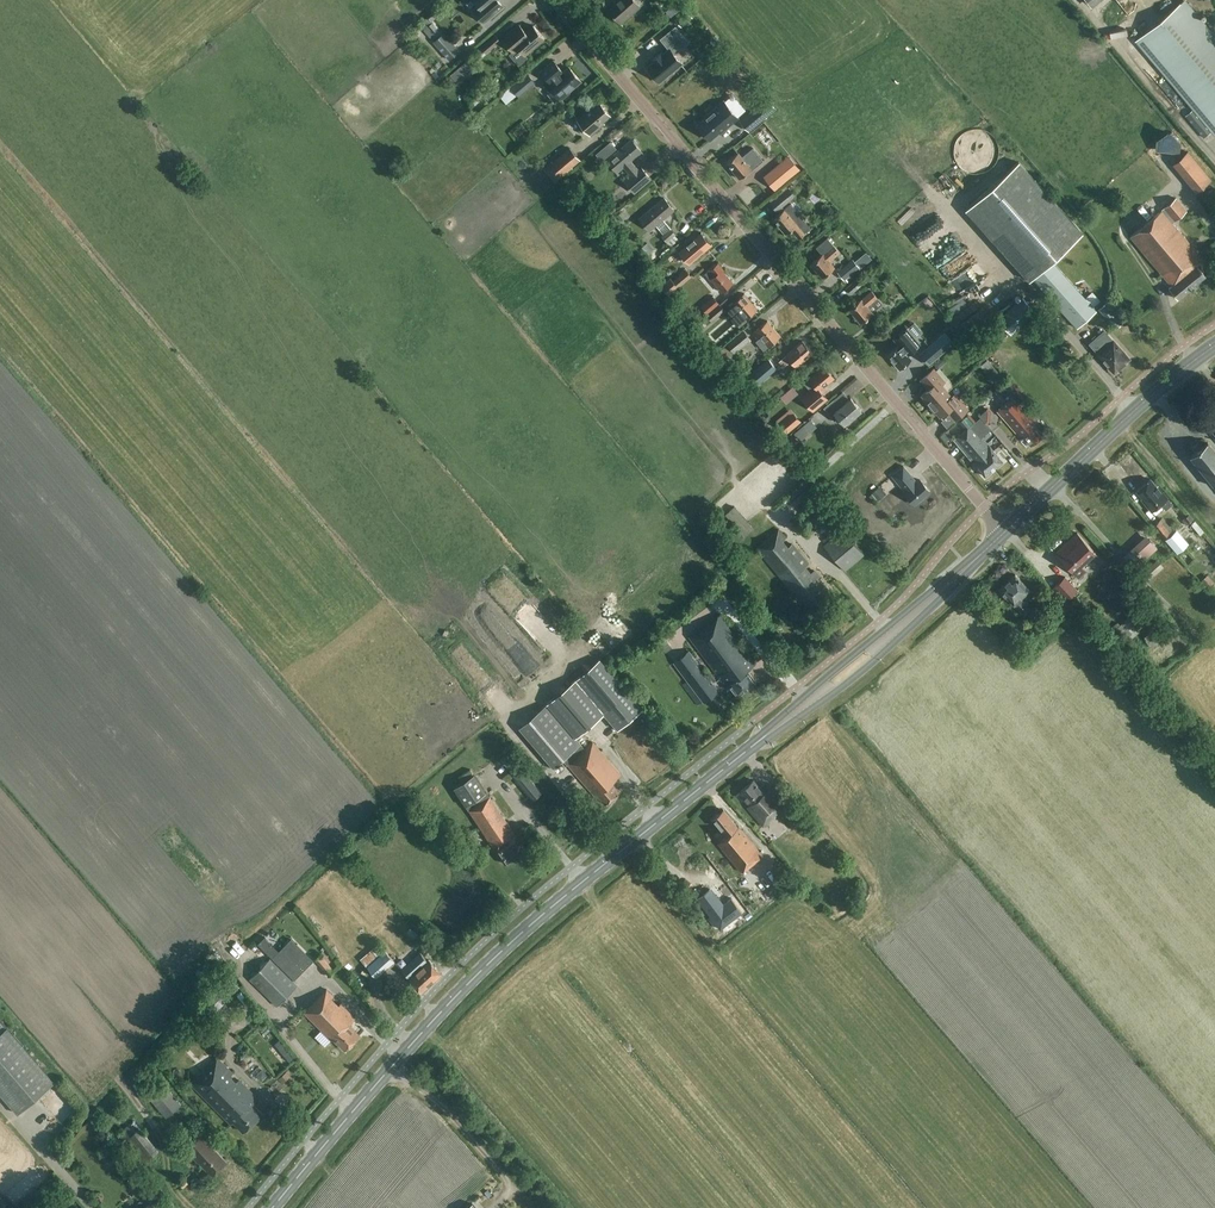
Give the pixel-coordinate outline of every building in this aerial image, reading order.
[(484,23),(503,7),(498,0),(474,0),(478,5),(473,10),(484,23)] [(641,7),(635,0),(620,0),(609,9),(621,24),(641,7)] [(1182,1),(1136,40),(1195,108),(1185,116),(1205,139),(1213,131),(1214,133),(1214,39),(1182,1)] [(676,3),(670,7),(675,13),(681,9),(680,8),(676,3)] [(432,21),(442,12),(439,8),(424,20),(435,33),(439,29),(432,21)] [(686,10),(675,19),(681,26),(692,17),(686,10)] [(520,25),(502,40),(512,52),(509,54),(518,64),(527,57),(525,55),(544,38),(533,26),(526,32),(520,25)] [(681,48),(675,41),(682,35),(675,27),(661,39),(669,48),(646,67),(659,83),(683,63),(675,53),(681,48)] [(433,42),(449,60),(460,50),(444,33),(433,42)] [(495,35),(481,47),(486,53),(500,41),(495,35)] [(553,60),(541,71),(550,83),(554,88),(548,94),(555,102),(561,96),(563,99),(570,93),(569,92),(581,81),(569,67),(563,72),(553,60)] [(456,70),(451,75),(455,80),(461,75),(456,70)] [(507,104),(534,81),(527,73),(500,96),(507,104)] [(590,135),(604,123),(603,121),(610,115),(600,102),(578,121),(590,135)] [(761,105),(741,122),(749,131),(769,114),(761,105)] [(617,173),(623,167),(631,176),(625,181),(635,192),(651,178),(641,167),(638,170),(631,161),(642,151),(632,139),(606,161),(617,173)] [(570,147),(544,169),(555,182),(580,160),(570,147)] [(749,166),(757,160),(750,151),(743,158),(739,152),(726,163),(739,178),(751,168),(749,166)] [(1199,190),(1211,180),(1188,152),(1176,162),(1199,190)] [(1032,278),(1077,328),(1096,311),(1052,261),(1082,233),(1019,162),(965,210),(1029,281),(1032,278)] [(782,181),(790,174),(781,164),(773,171),(782,181)] [(1202,191),(1210,202),(1214,197),(1214,190),(1210,184),(1202,191)] [(769,199),(771,202),(770,203),(777,210),(782,206),(795,195),(789,187),(788,188),(785,185),(769,199)] [(656,225),(663,234),(662,235),(667,242),(671,246),(673,245),(675,246),(680,242),(675,235),(676,235),(663,219),(674,210),(664,198),(639,219),(649,231),(656,225)] [(1146,223),(1195,285),(1205,277),(1197,266),(1204,260),(1173,223),(1187,211),(1177,198),(1146,223)] [(608,202),(596,212),(603,219),(607,216),(608,216),(615,210),(608,202)] [(797,212),(791,218),(782,206),(777,210),(780,213),(773,219),(786,233),(791,229),(799,238),(806,233),(805,232),(810,228),(797,212)] [(1178,299),(1195,285),(1146,223),(1130,235),(1172,286),(1169,289),(1178,299)] [(689,263),(706,249),(697,237),(680,251),(689,263)] [(828,260),(839,250),(834,245),(827,238),(816,247),(821,254),(811,263),(822,277),(834,267),(828,260)] [(647,242),(641,247),(655,263),(662,258),(659,254),(660,252),(654,249),(653,250),(647,242)] [(852,260),(838,272),(844,279),(859,267),(852,260)] [(711,279),(722,291),(732,283),(722,272),(725,270),(719,263),(711,270),(710,269),(705,273),(710,280),(711,279)] [(686,270),(672,281),(678,288),(692,276),(686,270)] [(861,275),(846,288),(851,294),(866,281),(861,275)] [(670,279),(661,287),(669,295),(678,288),(672,281),(671,280),(670,279)] [(867,308),(878,299),(872,291),(862,300),(861,299),(849,309),(861,324),(872,314),(867,308)] [(745,317),(756,308),(744,294),(729,306),(735,313),(739,310),(745,317)] [(714,297),(702,307),(707,314),(719,304),(714,297)] [(1009,309),(998,319),(1011,333),(1035,311),(1033,309),(1022,297),(1009,309)] [(1108,301),(1107,302),(1102,299),(1099,304),(1103,307),(1100,311),(1108,318),(1117,307),(1108,301)] [(720,304),(707,315),(712,321),(725,310),(720,304)] [(753,333),(758,339),(756,341),(764,350),(769,345),(781,336),(768,320),(753,333)] [(899,345),(887,354),(899,369),(911,359),(908,355),(920,344),(907,328),(894,338),(899,345)] [(1104,329),(1089,343),(1098,354),(1114,372),(1124,364),(1126,364),(1129,361),(1129,359),(1130,358),(1115,340),(1114,341),(1104,329)] [(744,332),(710,358),(716,366),(750,339),(744,332)] [(943,334),(926,348),(936,359),(952,345),(943,334)] [(796,366),(812,352),(803,341),(779,361),(784,366),(791,360),(796,366)] [(768,359),(745,380),(753,389),(776,368),(768,359)] [(938,359),(933,363),(937,369),(942,364),(938,359)] [(992,363),(984,370),(995,384),(1003,377),(992,363)] [(739,383),(745,377),(736,367),(730,372),(739,383)] [(804,383),(810,391),(802,398),(813,411),(827,399),(822,394),(827,389),(825,386),(834,379),(824,367),(810,379),(804,383)] [(924,400),(930,407),(948,392),(941,385),(945,382),(934,369),(921,379),(929,389),(921,395),(925,399),(924,400)] [(1003,395),(995,402),(1000,408),(997,411),(1016,433),(1018,431),(1021,434),(1030,445),(1043,434),(1035,425),(1038,422),(1020,401),(1024,398),(1008,379),(997,388),(1003,395)] [(948,392),(930,407),(935,413),(936,412),(940,417),(947,411),(955,420),(968,409),(957,396),(953,399),(948,392)] [(845,425),(852,419),(861,411),(851,398),(839,408),(833,400),(823,408),(834,421),(838,418),(845,425)] [(794,414),(781,425),(787,433),(801,422),(794,414)] [(978,414),(970,420),(973,423),(980,417),(979,415),(978,414)] [(985,456),(995,468),(1003,461),(972,424),(966,429),(978,443),(979,442),(982,446),(980,448),(986,456),(985,456)] [(803,425),(794,433),(800,440),(809,432),(803,425)] [(985,476),(995,468),(985,456),(986,456),(980,448),(982,446),(979,442),(978,443),(966,429),(954,439),(985,476)] [(1198,441),(1190,448),(1194,453),(1189,457),(1214,488),(1214,452),(1207,442),(1202,446),(1198,441)] [(904,491),(903,492),(914,504),(929,491),(920,480),(918,482),(903,465),(891,476),(904,491)] [(1143,498),(1141,499),(1152,511),(1161,504),(1166,510),(1172,505),(1167,498),(1168,498),(1157,486),(1156,486),(1150,479),(1136,490),(1143,498)] [(879,500),(886,494),(880,486),(872,493),(879,500)] [(735,506),(725,515),(744,537),(754,529),(753,528),(735,506)] [(1187,525),(1193,519),(1189,514),(1182,520),(1187,525)] [(1163,538),(1169,532),(1162,523),(1155,528),(1163,538)] [(845,571),(864,555),(841,527),(833,533),(835,536),(824,545),(845,571)] [(812,612),(830,597),(815,578),(818,575),(814,570),(811,572),(806,566),(809,564),(792,544),(789,547),(784,541),(787,538),(779,528),(756,548),(801,603),(803,601),(812,612)] [(1078,578),(1086,570),(1081,565),(1095,552),(1077,533),(1055,553),(1078,578)] [(1150,539),(1127,560),(1134,568),(1157,547),(1150,539)] [(1157,560),(1143,573),(1150,580),(1153,577),(1153,576),(1154,574),(1155,575),(1164,567),(1157,560)] [(1026,617),(1033,610),(1021,598),(1029,590),(1015,575),(1000,589),(1026,617)] [(1078,591),(1065,577),(1052,588),(1065,602),(1078,591)] [(1032,592),(1041,602),(1048,595),(1039,586),(1032,592)] [(719,615),(689,637),(719,679),(719,678),(725,686),(727,685),(736,697),(756,683),(740,662),(749,655),(719,615)] [(1127,619),(1120,625),(1131,637),(1138,630),(1127,619)] [(704,703),(720,691),(689,650),(673,662),(704,703)] [(566,763),(593,796),(596,793),(605,804),(620,792),(611,782),(620,774),(592,741),(584,748),(575,736),(604,712),(617,729),(642,709),(600,659),(520,727),(552,766),(562,758),(566,763)] [(511,775),(533,802),(543,794),(521,767),(511,775)] [(475,774),(453,788),(468,809),(491,846),(493,849),(495,849),(505,864),(526,850),(489,796),(475,774)] [(576,777),(569,783),(575,789),(581,784),(576,777)] [(763,792),(753,780),(739,793),(748,804),(745,806),(761,825),(785,806),(770,787),(763,792)] [(737,827),(723,810),(713,819),(726,836),(718,843),(742,872),(762,855),(738,826),(737,827)] [(709,890),(697,900),(720,929),(740,913),(730,900),(722,906),(709,890)] [(264,937),(258,943),(294,978),(312,960),(291,939),(279,951),(264,937)] [(385,951),(367,967),(376,977),(395,961),(385,951)] [(421,952),(420,953),(402,969),(423,991),(442,973),(430,960),(429,960),(421,952)] [(315,960),(329,976),(334,971),(321,955),(315,960)] [(278,1005),(298,985),(270,958),(250,978),(278,1005)] [(327,989),(304,1012),(322,1029),(314,1037),(325,1047),(325,1046),(332,1039),(334,1038),(338,1042),(339,1041),(346,1047),(359,1034),(349,1024),(355,1017),(341,1003),(339,1005),(332,998),(334,996),(327,989)] [(54,1082),(7,1028),(0,1034),(0,1093),(18,1113),(54,1082)] [(282,1042),(277,1046),(289,1061),(295,1057),(282,1042)] [(244,1132),(262,1113),(252,1103),(257,1099),(238,1080),(236,1082),(230,1076),(232,1074),(217,1058),(190,1084),(231,1125),(234,1122),(244,1132)] [(286,1072),(278,1080),(282,1084),(291,1076),(286,1072)] [(149,1096),(166,1117),(181,1104),(163,1084),(149,1096)] [(118,1133),(143,1163),(158,1150),(133,1120),(118,1133)] [(195,1155),(213,1174),(227,1160),(215,1148),(217,1146),(203,1132),(186,1148),(187,1150),(194,1156),(195,1155)] [(184,1178),(179,1183),(183,1188),(188,1183),(184,1178)]
